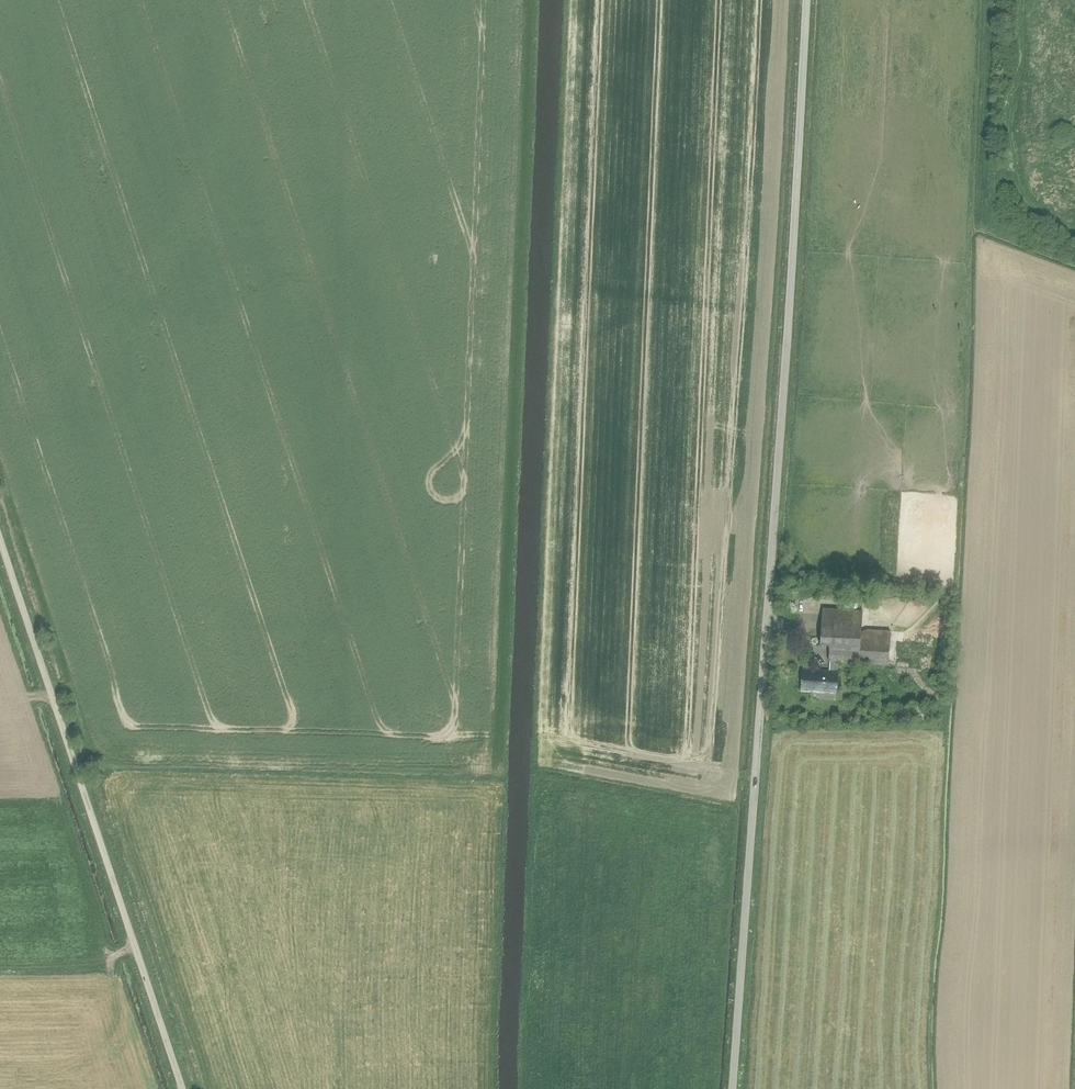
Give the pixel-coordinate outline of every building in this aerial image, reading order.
[(804,675),(803,695),(837,697),(838,664),(886,666),(887,638),(859,637),(860,618),(822,616),(821,648),(829,648),(828,676),(804,675)]
